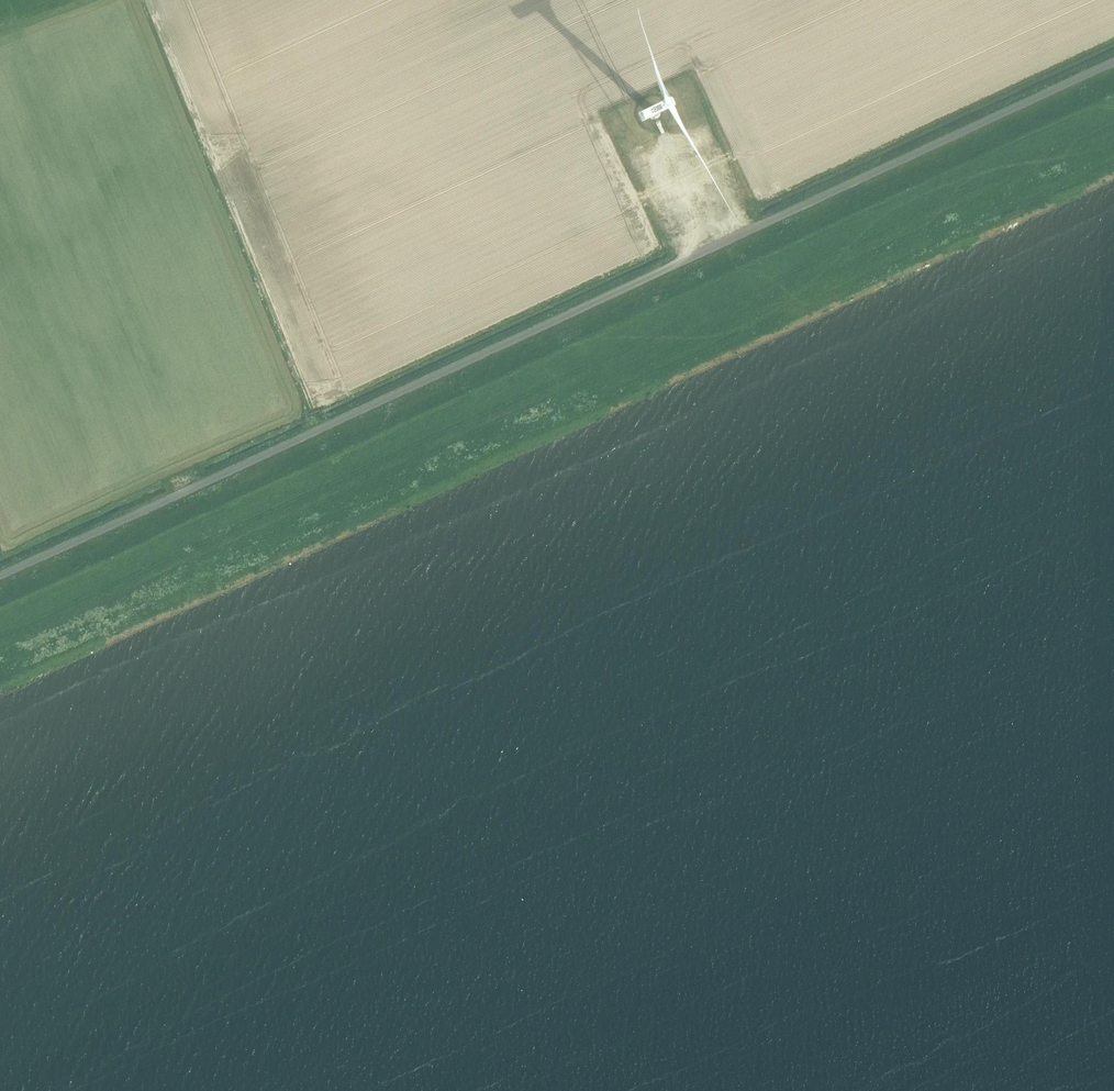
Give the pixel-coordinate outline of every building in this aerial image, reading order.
[(648,110),(648,112),(648,115),(650,117),(652,118),(654,119),(657,118),(659,117),(660,114),(660,112),(659,109),(658,107),(655,106),(653,106),(650,108),(648,110)]
